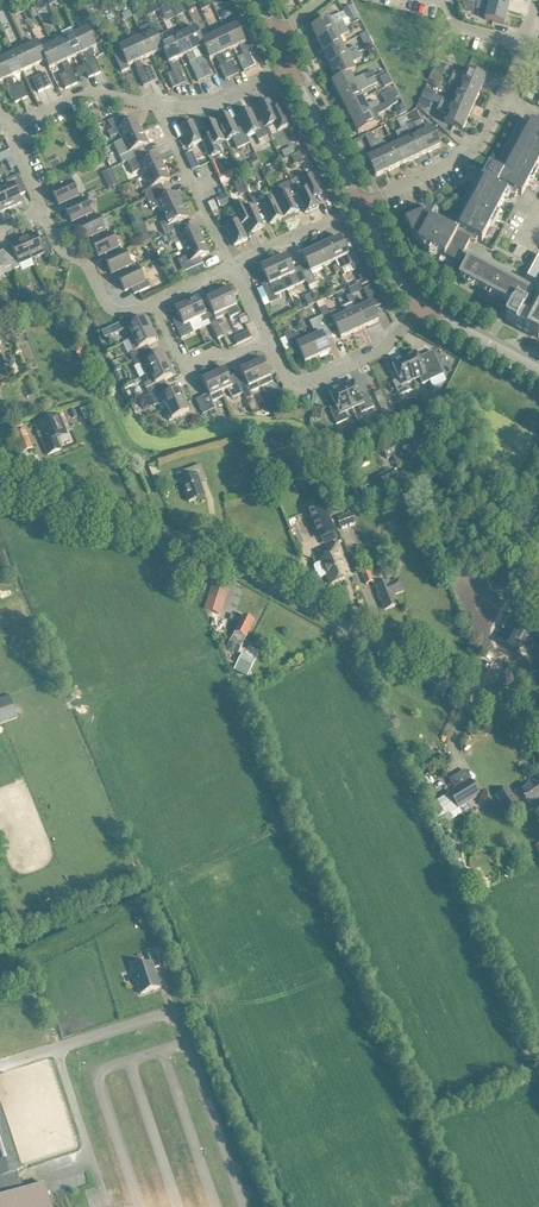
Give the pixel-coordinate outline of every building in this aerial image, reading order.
[(511,0),(490,0),(489,0),(463,0),(462,1),(477,4),(478,4),(508,12),(511,0)] [(473,15),(476,5),(464,2),(461,12),(473,15)] [(193,4),(190,6),(187,7),(189,13),(196,10),(194,6),(193,4)] [(504,26),(508,12),(478,4),(477,4),(476,10),(487,13),(485,21),(504,26)] [(163,16),(172,12),(169,6),(161,10),(163,16)] [(185,14),(182,7),(174,10),(177,17),(185,14)] [(352,7),(343,12),(350,24),(358,20),(352,7)] [(93,20),(87,8),(80,11),(86,23),(93,20)] [(145,10),(148,18),(153,15),(150,8),(145,10)] [(38,17),(34,9),(28,12),(32,20),(38,17)] [(129,12),(122,16),(125,22),(132,19),(129,12)] [(318,43),(346,28),(343,22),(337,25),(334,18),(311,30),(318,43)] [(160,45),(157,38),(151,25),(139,31),(143,38),(151,57),(163,52),(160,45)] [(237,26),(225,31),(233,50),(240,47),(244,56),(243,57),(238,60),(244,73),(249,71),(256,68),(249,54),(248,50),(254,48),(251,42),(245,30),(239,32),(237,26)] [(349,34),(346,28),(318,43),(324,55),(342,46),(339,39),(349,34)] [(201,58),(198,51),(204,48),(201,42),(202,42),(196,29),(184,35),(192,54),(198,67),(205,80),(211,77),(202,58),(201,58)] [(88,30),(76,35),(85,54),(84,54),(89,63),(95,77),(102,74),(94,58),(93,58),(90,52),(96,49),(88,30)] [(233,50),(225,31),(213,37),(222,56),(233,50)] [(175,62),(181,59),(172,40),(169,33),(157,38),(160,45),(163,52),(173,74),(179,87),(186,84),(179,71),(175,62)] [(85,54),(76,35),(64,41),(73,60),(79,57),(84,66),(82,66),(89,80),(95,77),(89,63),(84,54),(85,54)] [(192,54),(184,35),(172,40),(181,59),(187,56),(190,64),(189,64),(198,83),(205,80),(198,67),(192,54)] [(232,78),(226,65),(222,56),(213,37),(202,42),(201,42),(204,48),(210,61),(216,58),(220,67),(219,68),(226,81),(232,78)] [(131,43),(140,62),(151,57),(143,38),(131,43)] [(71,72),(67,62),(73,60),(64,41),(53,46),(61,65),(65,74),(72,88),(78,85),(72,71),(71,72)] [(362,44),(366,51),(373,47),(369,41),(362,44)] [(128,68),(134,65),(137,71),(136,72),(144,88),(150,85),(144,71),(140,62),(131,43),(119,49),(121,54),(114,57),(122,74),(130,70),(128,68)] [(41,52),(38,44),(26,49),(34,68),(46,63),(41,52)] [(53,46),(41,52),(46,63),(49,71),(61,65),(53,46)] [(359,54),(356,48),(346,53),(342,46),(324,55),(331,68),(359,54)] [(34,68),(26,49),(14,55),(23,74),(34,68)] [(362,60),(359,54),(331,68),(337,81),(350,75),(355,72),(352,65),(362,60)] [(23,74),(14,55),(2,60),(11,79),(23,74)] [(2,60),(0,61),(0,84),(6,81),(10,91),(9,91),(15,105),(22,102),(15,88),(11,79),(2,60)] [(232,62),(226,65),(232,78),(239,75),(232,62)] [(434,71),(443,75),(447,67),(438,63),(434,71)] [(151,68),(144,71),(150,85),(157,82),(151,68)] [(454,73),(451,80),(480,92),(486,79),(468,71),(464,78),(454,73)] [(350,75),(337,81),(332,84),(338,97),(367,82),(366,82),(374,78),(375,78),(372,72),(363,77),(353,82),(350,75)] [(439,85),(443,77),(433,72),(429,81),(439,85)] [(45,74),(38,77),(45,91),(52,88),(45,74)] [(72,88),(65,74),(59,77),(65,91),(72,88)] [(179,87),(173,74),(166,77),(173,90),(179,87)] [(45,91),(38,77),(32,80),(38,94),(45,91)] [(359,94),(370,88),(377,85),(374,78),(366,82),(367,82),(338,97),(345,110),(363,100),(359,94)] [(451,80),(449,86),(452,87),(449,94),(474,105),(480,92),(451,80)] [(22,85),(15,88),(22,102),(28,99),(22,85)] [(399,98),(395,91),(388,94),(392,102),(399,98)] [(431,102),(434,95),(424,91),(421,98),(431,102)] [(449,94),(446,101),(442,100),(440,106),(468,119),(474,105),(449,94)] [(440,106),(442,100),(437,97),(434,103),(440,106)] [(379,125),(378,116),(385,113),(398,104),(401,102),(399,98),(392,102),(379,108),(351,122),(358,135),(379,125)] [(429,111),(432,103),(421,98),(418,106),(429,111)] [(379,108),(376,102),(366,107),(363,100),(345,110),(351,122),(379,108)] [(92,106),(88,102),(83,107),(87,111),(92,106)] [(256,109),(263,123),(266,129),(274,125),(278,133),(289,128),(283,115),(276,118),(269,103),(256,109)] [(399,117),(407,113),(402,105),(394,108),(399,117)] [(463,132),(468,119),(440,106),(437,112),(447,117),(444,124),(463,132)] [(266,129),(263,123),(256,126),(250,112),(238,117),(243,128),(247,138),(255,134),(258,142),(269,137),(266,129)] [(421,122),(416,113),(410,116),(414,125),(421,122)] [(123,116),(108,123),(112,131),(108,133),(110,139),(119,135),(122,142),(123,142),(142,133),(137,121),(127,125),(123,116)] [(247,138),(243,128),(236,131),(229,116),(216,123),(226,143),(232,139),(237,150),(250,144),(247,138)] [(425,133),(421,122),(414,125),(415,127),(419,136),(419,135),(428,154),(441,147),(433,129),(425,133)] [(189,150),(202,143),(192,123),(179,129),(189,150)] [(216,123),(203,129),(210,143),(203,146),(209,159),(229,150),(226,143),(216,123)] [(538,164),(538,127),(531,123),(503,176),(498,185),(518,195),(521,197),(538,164)] [(419,136),(415,127),(408,130),(408,128),(401,131),(415,160),(428,154),(419,135),(419,136)] [(415,160),(401,131),(395,134),(400,144),(393,148),(402,166),(415,160)] [(139,150),(148,145),(142,133),(123,142),(122,142),(114,146),(123,165),(127,163),(132,161),(142,156),(139,150)] [(389,172),(375,143),(371,134),(365,137),(374,156),(367,160),(375,178),(389,172)] [(402,166),(393,148),(386,151),(381,141),(375,143),(389,172),(402,166)] [(292,148),(282,153),(284,158),(294,154),(292,148)] [(146,154),(142,156),(132,161),(127,163),(133,175),(141,171),(144,178),(164,169),(159,156),(149,160),(146,154)] [(10,170),(16,167),(13,158),(6,161),(10,170)] [(199,168),(196,160),(189,163),(193,171),(199,168)] [(260,167),(256,160),(250,163),(253,170),(260,167)] [(267,177),(272,174),(269,167),(264,169),(267,177)] [(483,184),(458,232),(481,244),(508,195),(515,199),(518,195),(498,185),(503,176),(489,168),(481,183),(483,184)] [(170,181),(164,169),(144,178),(150,190),(143,193),(147,200),(164,192),(161,185),(170,181)] [(236,170),(228,173),(219,177),(222,184),(239,177),(236,170)] [(8,186),(1,189),(10,209),(22,204),(19,197),(26,194),(18,176),(6,182),(8,186)] [(290,199),(297,196),(305,214),(319,208),(312,194),(318,190),(311,176),(301,181),(305,190),(296,194),(290,182),(279,188),(282,196),(274,199),(284,219),(297,213),(290,199)] [(114,177),(104,181),(108,189),(117,185),(114,177)] [(242,184),(239,177),(231,181),(234,188),(242,184)] [(65,204),(68,210),(84,202),(81,196),(78,197),(72,184),(52,193),(59,207),(65,204)] [(1,189),(0,190),(0,214),(10,209),(1,189)] [(167,198),(164,192),(147,200),(152,212),(159,209),(162,216),(182,206),(176,194),(167,198)] [(284,219),(274,199),(272,193),(258,199),(258,198),(251,201),(255,208),(257,214),(264,211),(270,225),(284,219)] [(220,209),(230,204),(226,197),(216,201),(220,209)] [(84,202),(68,210),(66,210),(72,224),(78,221),(81,227),(97,220),(94,213),(91,214),(85,201),(85,202),(84,202)] [(264,228),(257,214),(255,208),(248,211),(244,203),(232,209),(239,223),(245,220),(252,234),(264,228)] [(188,219),(182,206),(162,216),(165,223),(160,226),(165,237),(181,229),(179,223),(188,219)] [(470,243),(430,222),(434,215),(429,212),(405,222),(412,237),(419,241),(417,245),(458,266),(470,243)] [(98,219),(97,220),(81,227),(80,228),(79,227),(79,228),(85,241),(92,238),(94,244),(110,237),(107,230),(105,231),(99,218),(98,219)] [(137,227),(142,224),(139,218),(134,220),(136,225),(137,227)] [(234,247),(247,241),(238,221),(225,227),(234,247)] [(143,225),(138,228),(141,235),(147,232),(143,225)] [(185,236),(181,229),(165,237),(169,246),(173,244),(176,246),(181,244),(184,251),(204,242),(198,230),(185,236)] [(36,235),(23,241),(32,261),(44,255),(46,260),(53,257),(45,239),(38,242),(36,235)] [(111,236),(110,237),(94,244),(93,245),(93,244),(92,245),(98,258),(105,255),(108,261),(123,254),(120,247),(118,249),(112,235),(111,236)] [(340,239),(327,245),(336,263),(337,266),(338,269),(351,263),(353,267),(360,264),(353,250),(347,253),(340,239)] [(32,261),(23,241),(10,246),(13,253),(7,255),(7,256),(12,267),(14,272),(21,268),(20,266),(32,261)] [(200,259),(209,254),(204,242),(184,251),(187,258),(178,262),(184,274),(203,265),(200,259)] [(336,263),(327,245),(315,250),(323,269),(336,263)] [(311,274),(323,269),(315,250),(302,256),(309,271),(302,274),(306,283),(309,288),(316,285),(311,274)] [(7,255),(5,251),(0,253),(0,269),(4,268),(5,270),(12,267),(7,256),(7,255)] [(148,255),(152,263),(158,260),(155,252),(148,255)] [(123,254),(108,261),(106,262),(105,262),(112,275),(118,272),(121,279),(137,271),(133,264),(131,266),(125,253),(124,253),(125,254),(123,254)] [(302,274),(300,268),(293,272),(286,257),(274,263),(287,291),(306,283),(302,274)] [(535,265),(532,266),(530,270),(531,272),(522,288),(518,287),(468,260),(458,279),(508,306),(512,307),(504,321),(538,340),(538,257),(535,265)] [(63,269),(67,271),(70,264),(63,261),(61,266),(63,269)] [(287,291),(274,263),(261,269),(268,283),(261,286),(270,306),(278,302),(276,296),(287,291)] [(138,271),(137,271),(121,279),(119,279),(118,279),(125,293),(131,290),(134,296),(150,289),(147,282),(144,283),(138,270),(138,271)] [(370,278),(366,270),(357,275),(361,282),(370,278)] [(364,290),(370,305),(358,311),(366,329),(379,323),(372,308),(381,304),(375,291),(373,292),(371,287),(364,290)] [(216,294),(217,296),(218,296),(226,313),(226,312),(237,307),(228,288),(216,294)] [(311,295),(304,298),(309,307),(315,304),(311,295)] [(218,296),(217,296),(206,301),(210,308),(216,320),(227,315),(226,312),(226,313),(218,296)] [(216,320),(210,308),(203,311),(197,297),(186,303),(195,322),(200,319),(203,325),(209,322),(210,326),(217,323),(216,320)] [(195,322),(186,303),(174,308),(181,322),(175,325),(182,340),(194,334),(189,324),(195,322)] [(354,334),(345,316),(339,319),(335,312),(329,314),(326,308),(319,311),(322,317),(327,328),(334,325),(341,340),(354,334)] [(366,329),(358,311),(345,316),(354,334),(366,329)] [(248,323),(245,316),(239,319),(242,326),(248,323)] [(330,335),(327,328),(322,317),(310,323),(316,338),(310,341),(318,359),(331,353),(324,338),(330,335)] [(128,328),(134,340),(153,330),(148,319),(128,328)] [(111,337),(126,330),(123,323),(108,330),(111,337)] [(224,338),(217,323),(210,326),(217,341),(224,338)] [(158,342),(153,330),(134,340),(139,351),(129,355),(132,361),(147,354),(144,348),(158,342)] [(318,359),(310,341),(303,344),(298,334),(292,337),(290,332),(283,335),(292,353),(298,350),(305,364),(318,359)] [(237,346),(252,339),(249,333),(234,340),(237,346)] [(75,351),(79,361),(84,359),(81,354),(84,352),(82,348),(75,351)] [(404,359),(414,381),(419,378),(423,385),(429,382),(432,389),(446,382),(443,376),(436,359),(433,353),(418,360),(416,354),(404,359)] [(150,375),(170,365),(164,354),(150,361),(147,354),(132,361),(135,368),(140,366),(145,377),(150,375)] [(262,359),(251,364),(260,384),(262,388),(273,383),(262,359)] [(414,381),(404,359),(392,365),(399,380),(393,383),(399,397),(411,391),(407,384),(414,381)] [(260,384),(251,364),(239,369),(246,383),(240,386),(243,395),(246,401),(253,398),(251,393),(262,388),(260,384)] [(175,377),(170,365),(150,375),(153,380),(144,386),(149,397),(164,390),(161,383),(175,377)] [(91,382),(84,369),(75,374),(82,387),(91,382)] [(224,369),(212,374),(221,393),(227,391),(233,400),(243,395),(240,386),(237,380),(230,383),(224,369)] [(224,398),(221,393),(212,374),(201,379),(208,395),(202,398),(209,413),(211,418),(217,416),(215,411),(216,410),(212,403),(224,398)] [(353,383),(341,388),(351,410),(358,407),(361,415),(373,409),(367,395),(360,398),(353,383)] [(351,410),(341,388),(329,394),(337,409),(330,412),(337,426),(349,420),(345,413),(351,410)] [(167,396),(164,390),(149,397),(154,407),(164,404),(167,409),(167,410),(184,402),(186,401),(181,389),(167,396)] [(282,409),(283,393),(276,392),(275,408),(282,409)] [(376,396),(379,404),(386,401),(382,393),(376,396)] [(209,413),(202,398),(196,401),(203,416),(209,413)] [(189,413),(184,402),(167,410),(167,409),(164,411),(170,422),(189,413)] [(385,403),(379,406),(382,412),(388,409),(385,403)] [(79,408),(82,420),(94,417),(91,406),(79,408)] [(313,411),(312,421),(321,421),(321,411),(313,411)] [(59,416),(35,426),(48,457),(61,451),(56,440),(67,435),(59,416)] [(22,455),(23,454),(34,450),(25,429),(23,430),(21,425),(13,429),(15,434),(13,435),(22,455)] [(408,460),(426,451),(419,438),(400,447),(398,443),(383,451),(387,460),(392,458),(398,470),(410,464),(408,460)] [(200,484),(207,482),(201,467),(184,473),(186,480),(181,482),(189,503),(205,498),(200,484)] [(392,469),(376,477),(381,487),(397,480),(392,469)] [(339,497),(330,501),(334,509),(343,505),(339,497)] [(305,504),(308,511),(321,505),(318,499),(305,504)] [(323,507),(307,513),(319,541),(334,534),(323,507)] [(341,531),(357,525),(353,514),(337,519),(341,531)] [(322,562),(322,563),(315,566),(314,569),(318,579),(321,580),(328,576),(332,585),(345,580),(340,570),(346,568),(336,545),(326,550),(330,559),(322,562)] [(512,586),(504,569),(493,575),(501,591),(512,586)] [(366,586),(373,583),(369,571),(362,573),(366,586)] [(213,581),(204,609),(218,613),(227,585),(213,581)] [(398,581),(389,585),(389,583),(376,588),(379,595),(378,595),(380,601),(381,601),(385,611),(398,606),(394,596),(403,593),(398,581)] [(508,634),(501,645),(513,652),(519,655),(524,647),(528,639),(530,640),(529,641),(530,641),(536,630),(531,627),(533,624),(523,607),(516,619),(512,617),(504,631),(502,630),(502,631),(508,634)] [(250,630),(254,622),(244,617),(240,625),(239,625),(235,634),(232,640),(227,650),(238,655),(243,645),(246,639),(246,640),(250,631),(250,630)] [(216,626),(215,633),(223,634),(225,619),(217,618),(216,626)] [(242,656),(237,666),(235,671),(248,677),(255,662),(242,656)] [(18,719),(10,697),(0,701),(0,726),(18,719)] [(533,784),(532,782),(514,793),(515,794),(512,796),(508,789),(496,797),(508,815),(520,807),(517,802),(519,801),(527,813),(538,806),(538,780),(533,784)] [(471,782),(429,807),(438,822),(480,797),(471,782)] [(151,964),(133,971),(141,996),(160,989),(154,970),(161,967),(156,953),(148,956),(151,964)] [(44,1185),(25,1191),(22,1180),(19,1181),(16,1172),(20,1171),(0,1109),(0,1206),(51,1206),(44,1185)]
